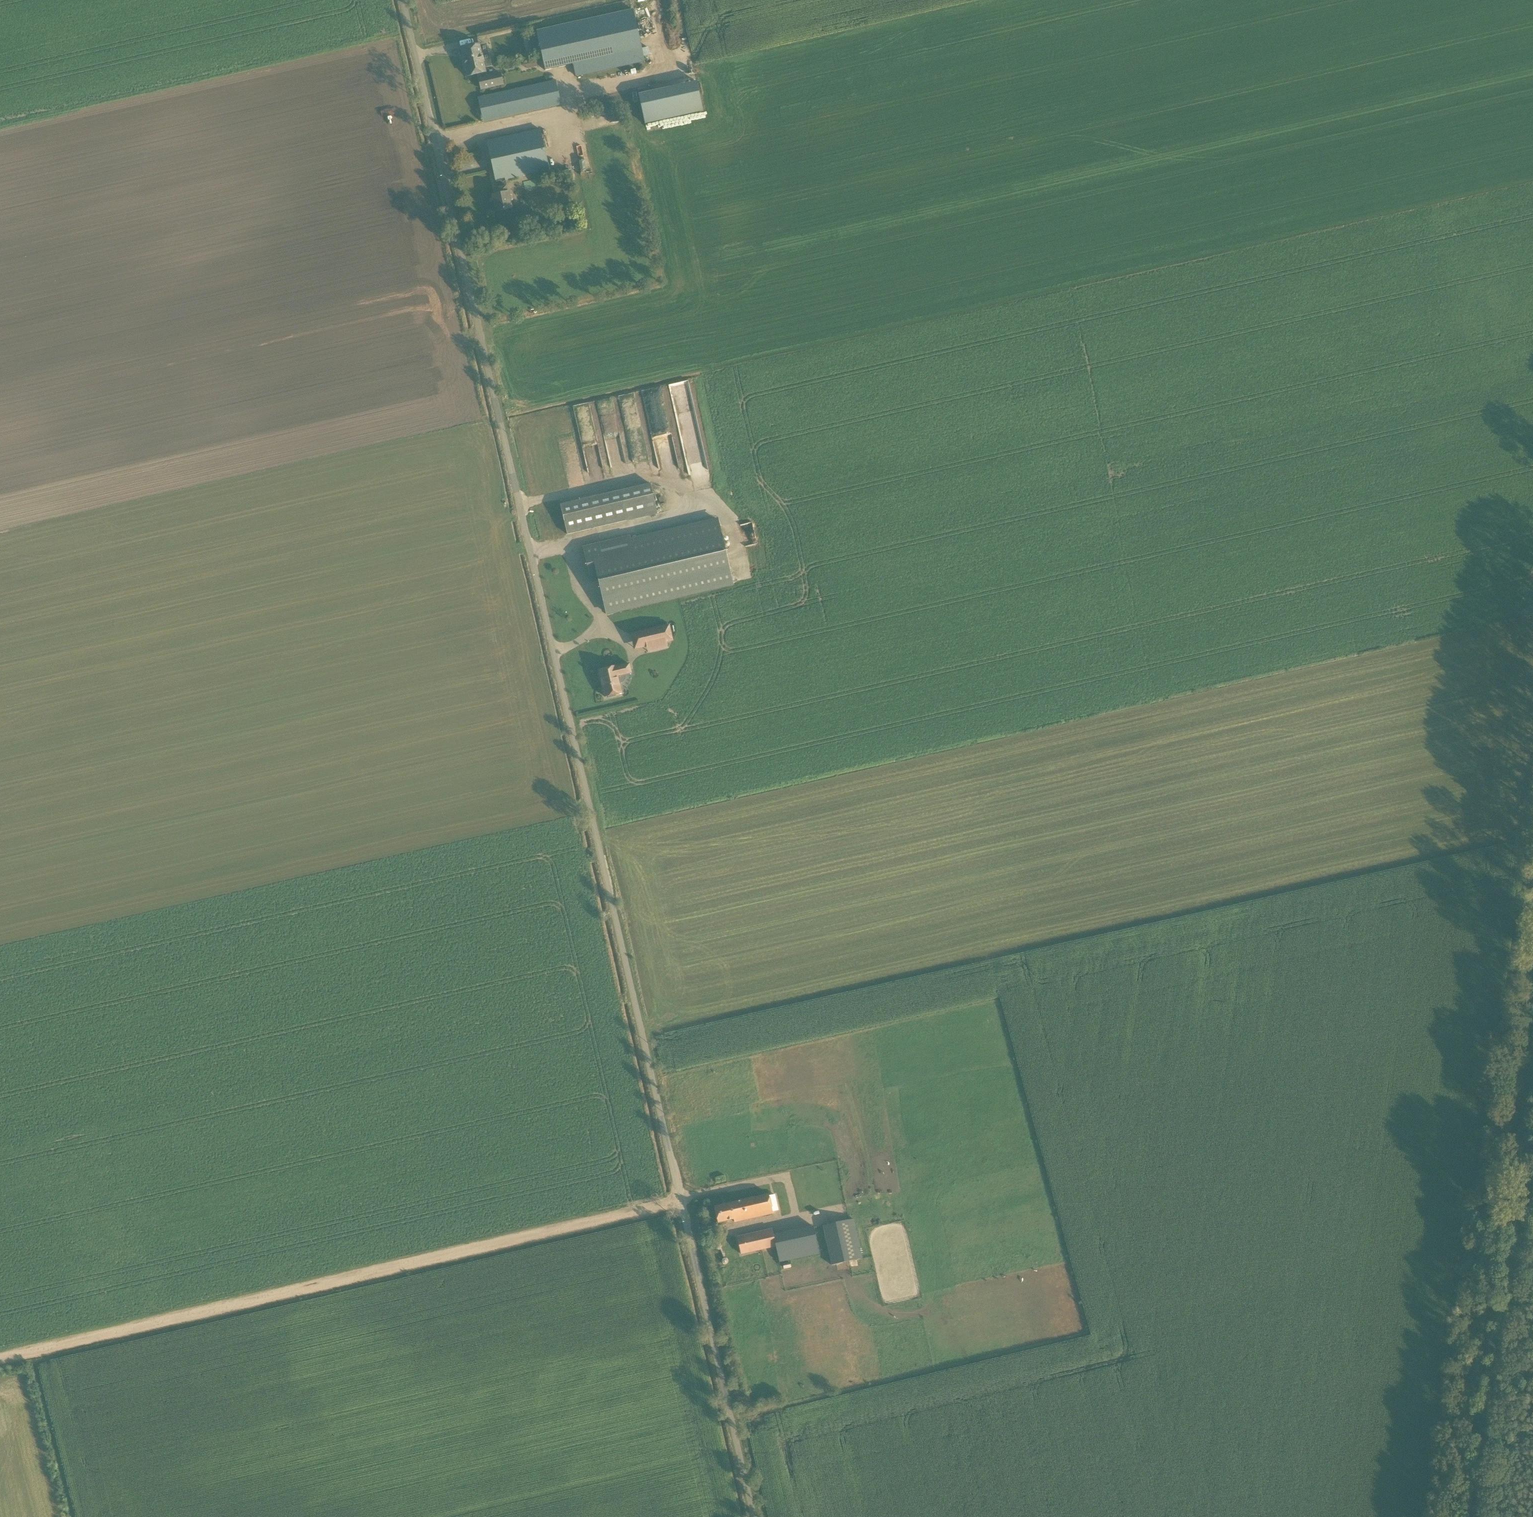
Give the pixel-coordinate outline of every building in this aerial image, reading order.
[(545,71),(574,65),(576,77),(645,62),(633,10),(537,31),(545,71)] [(486,77),(485,73),(486,72),(483,62),(485,62),(483,55),(481,55),(479,45),(461,49),(468,77),(478,74),(479,79),(481,90),(503,85),(500,73),(486,77)] [(539,58),(525,61),(527,69),(540,66),(539,58)] [(478,98),(483,122),(567,103),(562,80),(478,98)] [(638,95),(645,124),(703,111),(697,82),(638,95)] [(487,141),(496,182),(497,182),(499,195),(493,196),(497,212),(513,208),(509,192),(508,192),(506,181),(550,171),(540,130),(487,141)] [(560,505),(567,534),(626,521),(627,522),(658,515),(650,484),(560,505)] [(583,547),(591,583),(598,581),(606,613),(733,583),(719,521),(631,542),(630,536),(583,547)] [(643,632),(646,646),(672,640),(669,626),(643,632)] [(614,667),(599,671),(605,697),(608,697),(608,698),(615,697),(615,695),(622,693),(620,684),(620,683),(621,683),(622,683),(622,682),(623,682),(623,681),(624,680),(624,679),(625,678),(625,677),(625,676),(625,675),(631,673),(629,664),(614,668),(614,667)] [(714,1207),(718,1223),(734,1219),(734,1222),(773,1213),(768,1194),(714,1207)] [(822,1226),(831,1266),(861,1259),(853,1226),(850,1227),(848,1220),(822,1226)] [(814,1227),(773,1235),(776,1247),(779,1262),(819,1254),(814,1227)] [(747,1235),(737,1237),(741,1255),(751,1253),(757,1252),(776,1247),(773,1235),(772,1229),(747,1235)] [(743,1264),(745,1272),(755,1270),(753,1262),(743,1264)]
